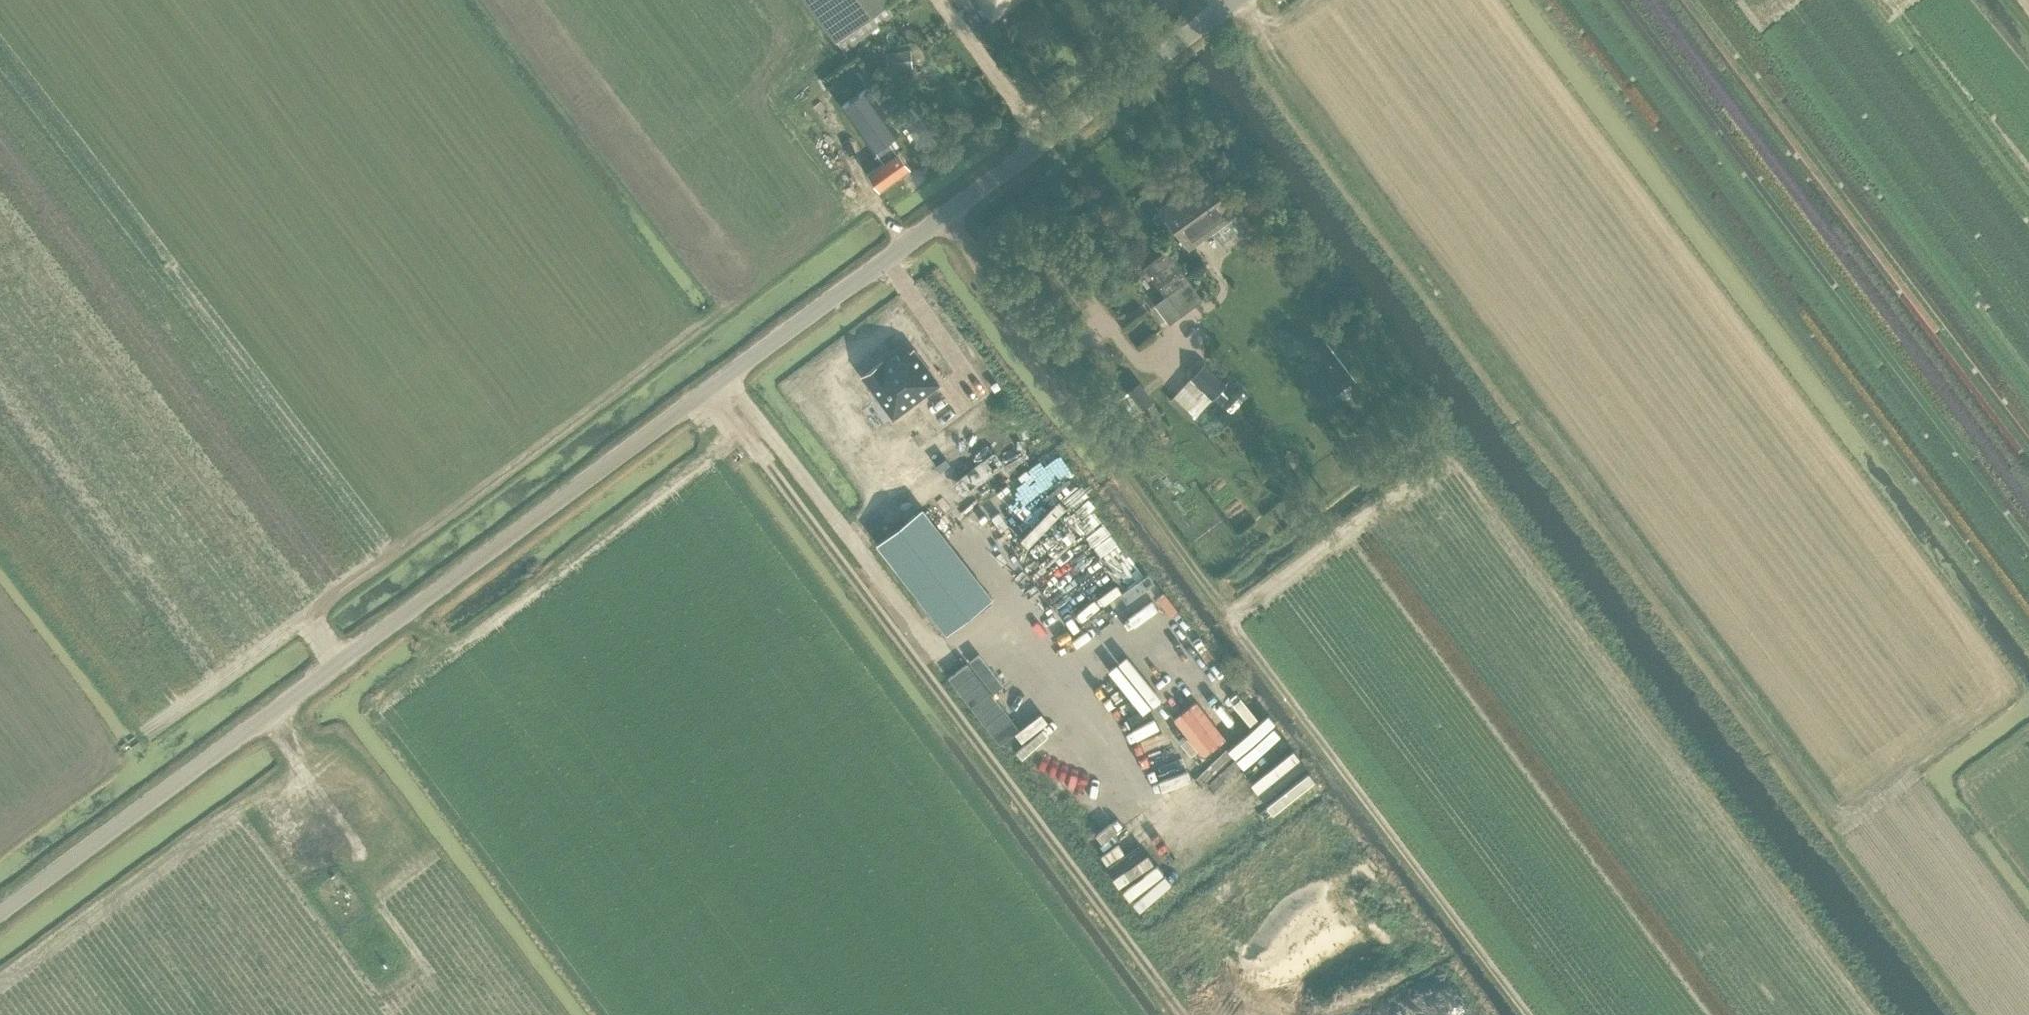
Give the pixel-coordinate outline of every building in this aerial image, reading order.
[(836,38),(887,0),(807,0),(836,38)] [(991,19),(1019,0),(977,0),(991,19)] [(911,49),(888,52),(890,71),(913,68),(911,49)] [(920,109),(908,118),(932,151),(944,142),(920,109)] [(882,162),(867,171),(879,189),(910,168),(900,153),(898,155),(892,148),(878,157),(882,162)] [(1181,194),(1161,207),(1191,249),(1213,234),(1221,245),(1244,228),(1236,217),(1216,186),(1207,175),(1181,194)] [(1167,326),(1203,297),(1167,249),(1144,267),(1166,295),(1152,305),(1167,326)] [(883,358),(863,373),(895,415),(940,380),(913,345),(901,355),(898,351),(886,361),(883,358)] [(1206,362),(1192,376),(1214,397),(1216,396),(1220,401),(1234,386),(1230,382),(1228,383),(1206,362)] [(1238,385),(1222,400),(1232,410),(1248,395),(1238,385)] [(918,471),(957,522),(1054,449),(1014,397),(918,471)] [(1037,509),(1060,488),(1044,471),(1021,492),(1037,509)] [(1027,529),(1040,521),(1026,499),(1013,507),(1027,529)] [(949,633),(993,597),(924,506),(877,543),(949,633)] [(1125,614),(1116,619),(1124,634),(1133,629),(1125,614)] [(1092,663),(1113,660),(1110,638),(1089,641),(1092,663)] [(967,663),(948,678),(1000,744),(1019,729),(967,663)] [(1113,701),(1133,682),(1115,663),(1095,682),(1113,701)] [(1219,698),(1230,690),(1223,680),(1212,688),(1219,698)] [(1166,738),(1154,726),(1158,722),(1144,708),(1133,719),(1139,725),(1133,731),(1153,751),(1166,738)] [(1108,737),(1118,730),(1109,718),(1099,725),(1108,737)] [(1212,758),(1232,739),(1216,722),(1196,741),(1212,758)] [(1019,740),(1023,749),(1044,740),(1041,731),(1019,740)] [(1152,782),(1146,791),(1163,800),(1168,791),(1152,782)]
